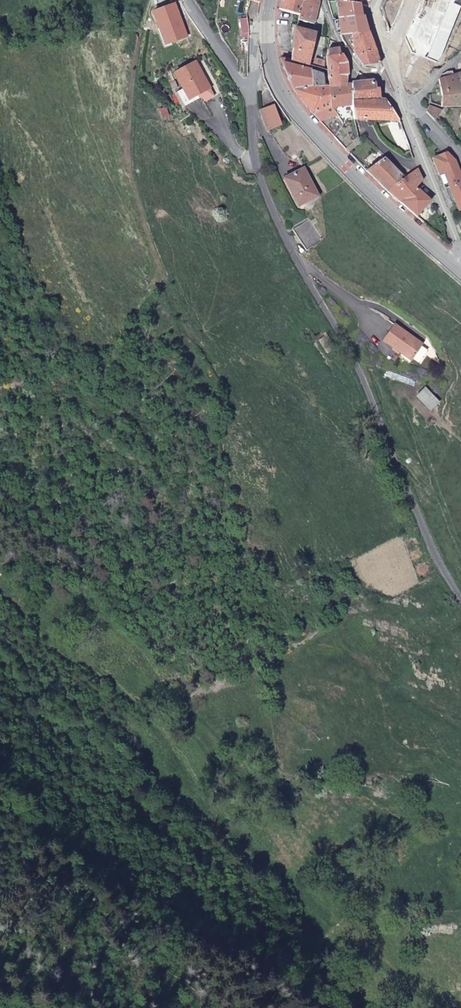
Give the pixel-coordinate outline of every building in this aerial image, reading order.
[(280,7),(283,8),(300,12),(303,0),(281,0),(280,7)] [(319,0),(303,0),(300,12),(299,16),(314,19),(319,0)] [(339,17),(363,16),(361,3),(358,3),(342,0),(340,0),(337,2),(339,17)] [(175,2),(154,10),(160,26),(168,30),(172,41),(187,35),(175,2)] [(339,17),(341,33),(370,32),(366,16),(363,16),(339,17)] [(168,30),(160,26),(166,43),(172,41),(168,30)] [(299,27),(296,38),(296,40),(295,43),(291,59),(308,63),(316,31),(312,30),(299,27)] [(370,32),(341,33),(341,37),(341,38),(352,37),(353,53),(359,53),(377,51),(370,32)] [(352,37),(341,38),(353,53),(352,37)] [(346,60),(342,53),(333,54),(332,49),(327,49),(326,56),(328,68),(328,72),(329,83),(329,85),(346,83),(346,74),(348,74),(346,60)] [(381,62),(377,51),(359,53),(361,56),(363,65),(381,63),(381,62)] [(291,59),(284,57),(280,56),(293,88),(323,84),(323,72),(290,64),(291,59)] [(315,57),(311,64),(323,67),(325,59),(315,57)] [(190,98),(204,90),(211,86),(196,59),(175,71),(184,87),(190,98)] [(377,73),(381,63),(363,65),(377,73)] [(439,77),(442,92),(442,104),(460,104),(460,74),(460,71),(448,75),(447,71),(443,74),(439,77)] [(374,80),(352,83),(353,98),(375,97),(374,80)] [(331,107),(329,85),(329,83),(323,84),(293,88),(316,115),(335,135),(344,124),(333,107),(331,107)] [(352,83),(346,83),(329,85),(331,107),(333,107),(353,103),(353,98),(352,83)] [(206,94),(204,90),(190,98),(184,87),(177,91),(185,105),(206,94)] [(353,103),(354,119),(369,119),(383,119),(382,101),(382,97),(375,97),(353,98),(353,103)] [(382,101),(383,119),(400,119),(388,101),(382,101)] [(274,104),(260,108),(266,129),(281,124),(274,104)] [(441,107),(428,105),(427,110),(435,119),(441,107)] [(344,124),(335,135),(346,148),(357,138),(347,120),(344,124)] [(447,152),(434,158),(440,173),(444,171),(455,200),(459,209),(460,209),(460,173),(456,159),(447,152)] [(387,158),(366,170),(387,189),(405,176),(387,158)] [(405,176),(387,189),(422,221),(425,217),(425,214),(422,210),(432,198),(417,185),(423,179),(417,167),(405,176)] [(302,169),(282,178),(295,205),(315,195),(302,169)] [(444,171),(440,173),(451,201),(455,200),(444,171)] [(306,217),(289,228),(303,249),(319,239),(306,217)] [(401,346),(410,352),(422,335),(393,317),(382,334),(401,346)] [(409,355),(410,352),(401,346),(399,349),(409,355)] [(427,378),(417,386),(430,402),(440,393),(427,378)]
